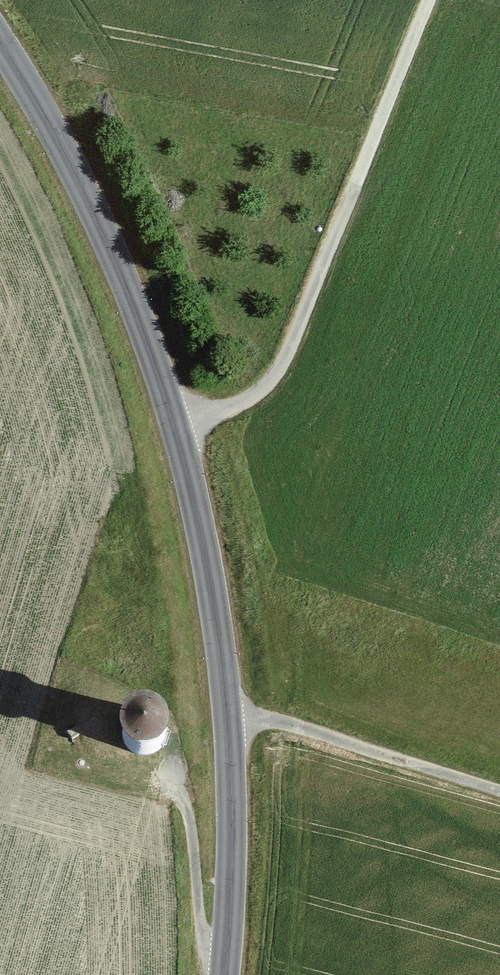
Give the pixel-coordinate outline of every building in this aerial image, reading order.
[(150,735),(160,723),(145,712),(136,724),(150,735)]
